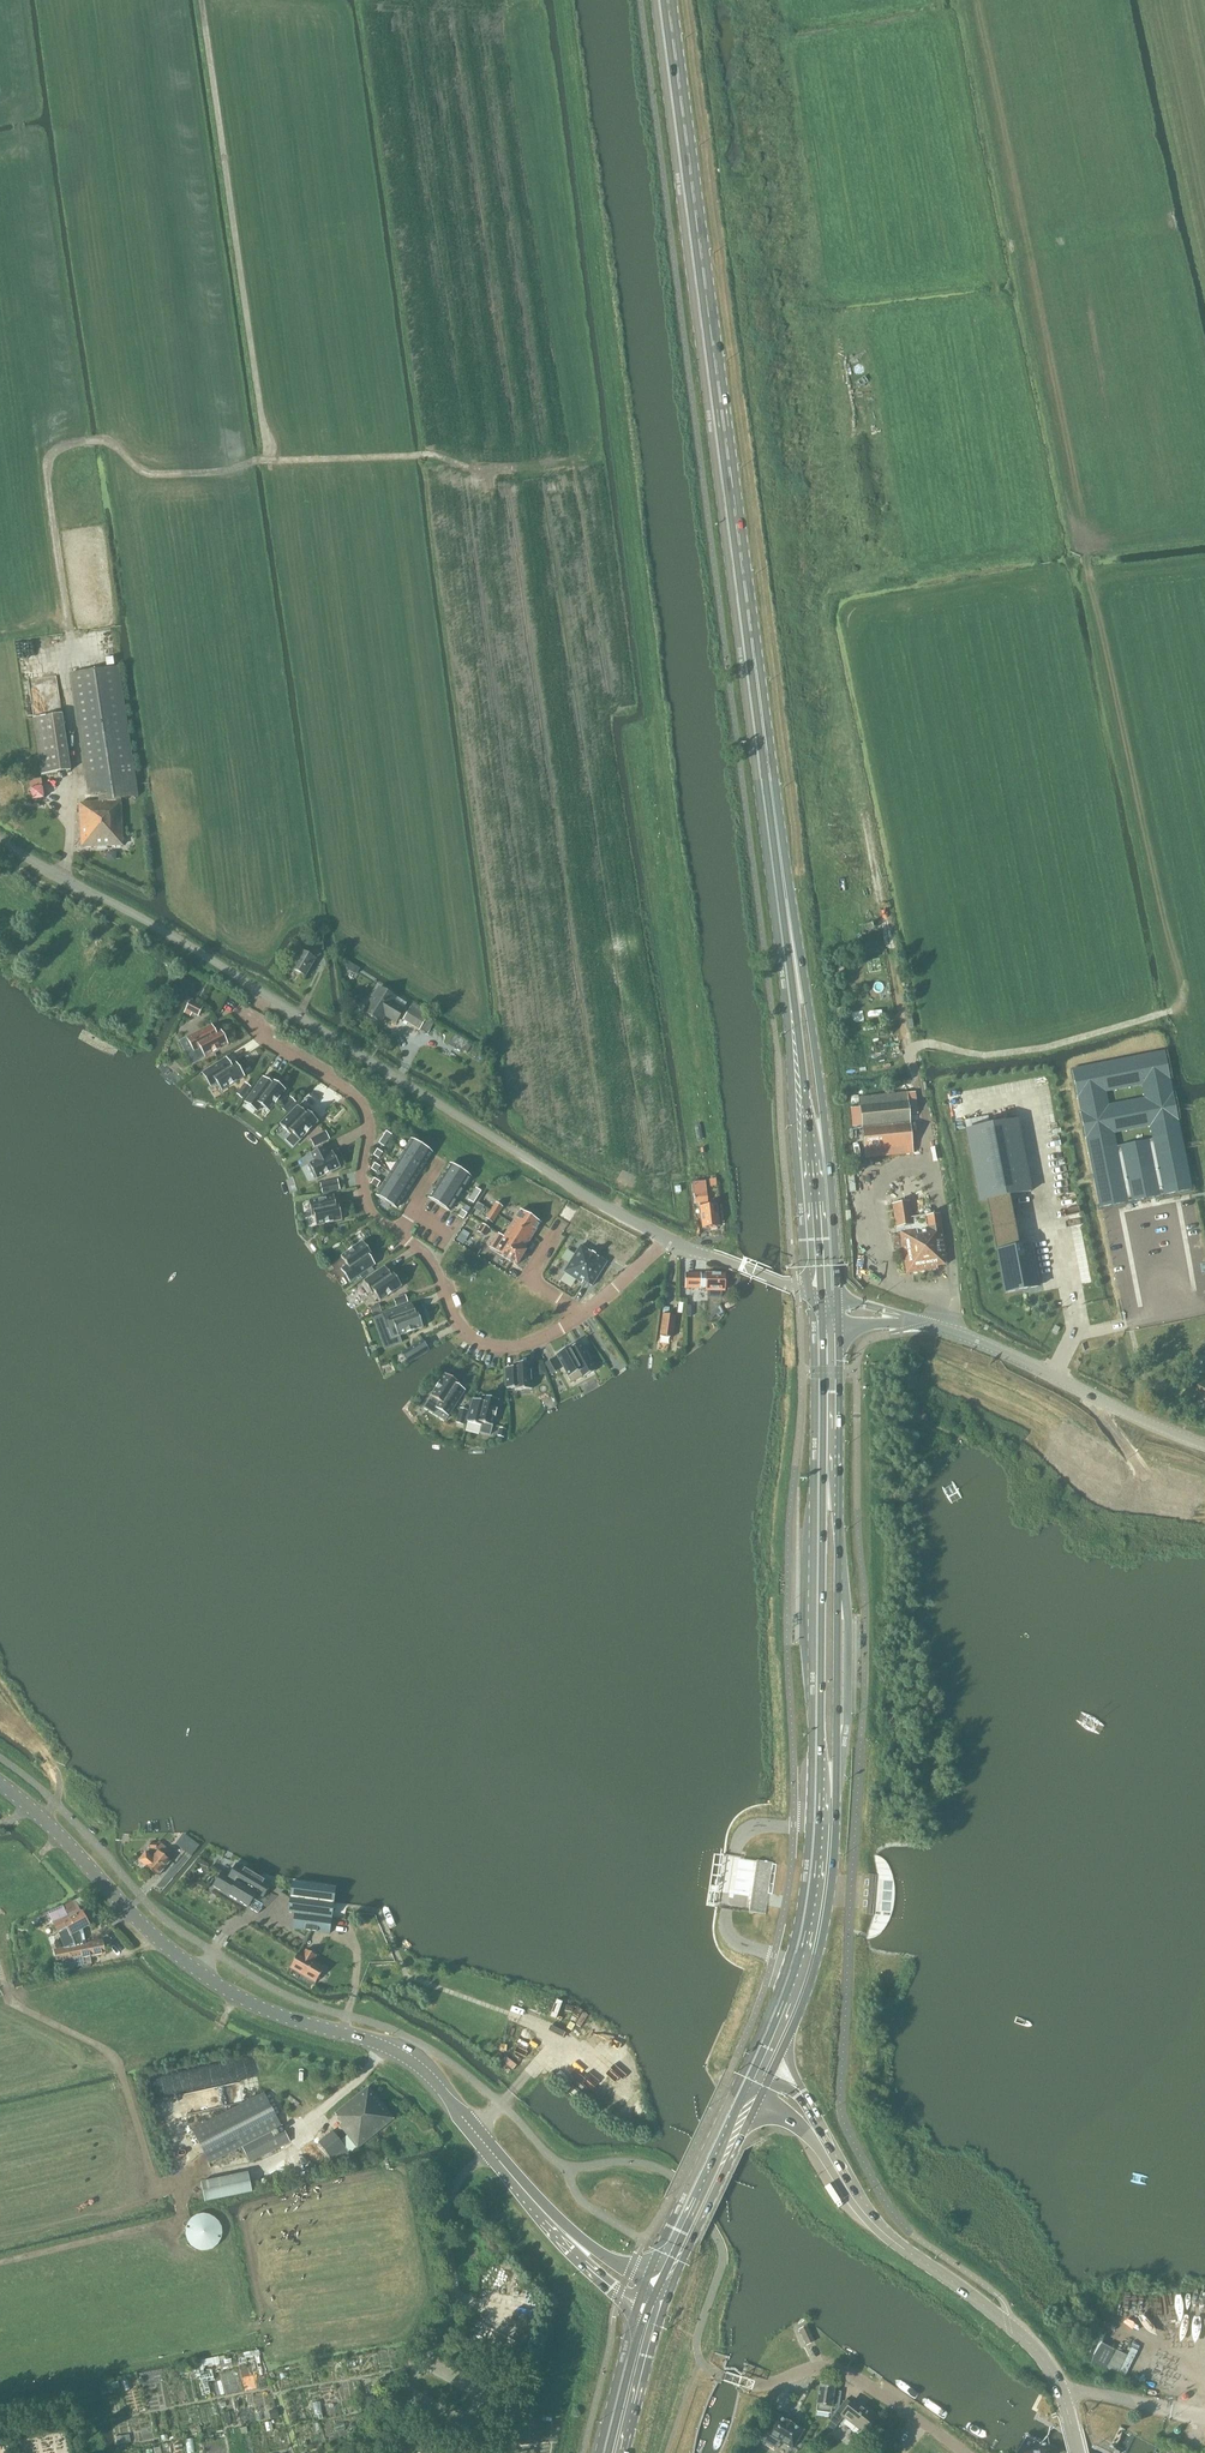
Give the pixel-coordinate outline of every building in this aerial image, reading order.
[(119,667),(72,674),(90,795),(99,794),(101,802),(103,802),(103,810),(87,811),(89,844),(96,844),(97,847),(124,846),(122,809),(120,809),(120,799),(139,797),(119,667)] [(43,775),(72,771),(63,714),(35,718),(43,775)] [(42,779),(30,781),(33,799),(35,799),(35,800),(44,799),(44,798),(45,797),(42,779)] [(317,951),(325,950),(323,935),(315,936),(317,951)] [(306,977),(316,960),(317,960),(303,952),(293,969),(306,977)] [(399,1025),(407,1011),(394,1003),(397,998),(380,988),(365,1012),(382,1023),(386,1016),(399,1025)] [(420,1030),(427,1017),(412,1008),(404,1020),(420,1030)] [(213,1025),(188,1037),(194,1050),(200,1048),(205,1057),(229,1046),(221,1030),(217,1032),(213,1025)] [(1100,1208),(1137,1201),(1142,1200),(1151,1198),(1156,1197),(1193,1190),(1165,1052),(1073,1070),(1100,1208)] [(204,1073),(203,1073),(212,1086),(218,1083),(223,1091),(245,1077),(236,1063),(232,1065),(227,1058),(204,1073)] [(264,1078),(246,1102),(258,1111),(262,1106),(271,1112),(286,1091),(284,1089),(272,1080),(271,1083),(264,1078)] [(861,1106),(851,1107),(853,1126),(863,1125),(863,1127),(911,1122),(910,1115),(919,1114),(917,1093),(860,1098),(861,1106)] [(291,1097),(281,1108),(287,1113),(297,1102),(291,1097)] [(299,1106),(281,1125),(292,1136),(287,1141),(294,1148),(319,1122),(307,1110),(305,1112),(299,1106)] [(991,1114),(964,1119),(981,1202),(989,1201),(999,1251),(998,1251),(1006,1294),(1041,1287),(1033,1244),(1020,1247),(1011,1197),(1032,1193),(1019,1121),(993,1126),(991,1114)] [(911,1122),(863,1127),(866,1158),(914,1153),(911,1122)] [(387,1132),(383,1139),(388,1142),(393,1135),(387,1132)] [(383,1139),(380,1144),(385,1147),(388,1142),(383,1139)] [(413,1140),(405,1153),(425,1165),(433,1153),(413,1140)] [(315,1161),(310,1164),(318,1180),(341,1168),(333,1152),(329,1155),(325,1147),(312,1154),(311,1154),(315,1161)] [(378,1150),(374,1156),(380,1159),(383,1153),(378,1150)] [(405,1153),(398,1164),(418,1176),(425,1165),(405,1153)] [(376,1164),(372,1170),(377,1173),(381,1167),(376,1164)] [(398,1164),(391,1175),(411,1187),(418,1176),(398,1164)] [(450,1165),(443,1177),(463,1189),(471,1178),(450,1165)] [(391,1175),(384,1186),(404,1198),(411,1187),(391,1175)] [(443,1177),(436,1188),(456,1200),(463,1189),(443,1177)] [(375,1179),(372,1184),(378,1188),(381,1182),(375,1179)] [(707,1182),(694,1184),(695,1194),(696,1204),(701,1203),(701,1207),(702,1217),(703,1216),(704,1228),(720,1227),(718,1205),(709,1206),(709,1202),(708,1193),(707,1182)] [(384,1186),(377,1196),(398,1209),(404,1198),(384,1186)] [(449,1212),(456,1200),(436,1188),(429,1199),(449,1212)] [(476,1189),(472,1195),(478,1198),(481,1192),(476,1189)] [(474,1205),(478,1198),(472,1195),(469,1201),(474,1205)] [(335,1196),(310,1201),(310,1204),(313,1216),(315,1216),(317,1226),(343,1220),(340,1204),(337,1204),(335,1196)] [(897,1228),(915,1225),(912,1201),(893,1205),(897,1228)] [(497,1217),(503,1209),(496,1205),(491,1213),(497,1217)] [(463,1221),(467,1214),(462,1211),(458,1218),(463,1221)] [(522,1211),(512,1226),(532,1239),(535,1234),(542,1224),(522,1211)] [(492,1225),(497,1217),(491,1213),(486,1221),(492,1225)] [(929,1229),(900,1233),(907,1274),(940,1269),(939,1266),(947,1265),(949,1264),(941,1214),(927,1216),(929,1229)] [(485,1237),(490,1229),(484,1225),(478,1233),(485,1237)] [(512,1226),(505,1237),(527,1251),(525,1250),(532,1239),(512,1226)] [(500,1234),(491,1248),(518,1265),(527,1251),(505,1237),(500,1234)] [(364,1242),(342,1257),(348,1265),(342,1269),(351,1282),(360,1275),(363,1280),(375,1271),(372,1267),(376,1265),(371,1258),(374,1256),(364,1242)] [(608,1264),(581,1247),(564,1273),(584,1285),(585,1284),(592,1288),(608,1264)] [(386,1267),(364,1281),(373,1294),(375,1293),(381,1301),(403,1286),(393,1272),(391,1274),(386,1267)] [(702,1288),(702,1279),(707,1279),(707,1290),(726,1290),(726,1274),(707,1274),(686,1274),(686,1288),(702,1288)] [(413,1304),(384,1315),(392,1339),(424,1328),(418,1311),(416,1312),(413,1304)] [(676,1315),(664,1313),(661,1334),(673,1336),(676,1315)] [(423,1340),(403,1353),(410,1364),(430,1351),(423,1340)] [(573,1346),(557,1354),(573,1383),(584,1376),(585,1378),(596,1371),(581,1343),(573,1347),(573,1346)] [(514,1368),(506,1368),(507,1389),(516,1389),(516,1390),(533,1389),(533,1381),(535,1381),(535,1371),(532,1371),(532,1363),(514,1364),(514,1368)] [(431,1396),(424,1407),(432,1413),(436,1408),(448,1417),(466,1391),(459,1387),(461,1384),(446,1374),(431,1396)] [(474,1399),(468,1422),(483,1426),(481,1433),(491,1435),(500,1401),(483,1396),(482,1401),(474,1399)] [(461,1409),(458,1423),(465,1425),(469,1411),(461,1409)] [(185,1834),(177,1844),(186,1852),(194,1841),(185,1834)] [(171,1851),(160,1842),(158,1844),(151,1843),(151,1849),(158,1849),(159,1850),(154,1857),(147,1851),(139,1861),(158,1877),(171,1861),(165,1856),(171,1851)] [(730,1856),(723,1855),(721,1871),(718,1887),(711,1886),(710,1890),(709,1890),(707,1906),(716,1907),(722,1908),(727,1909),(734,1910),(766,1915),(768,1906),(770,1895),(768,1894),(773,1864),(774,1864),(774,1863),(758,1860),(746,1858),(735,1857),(730,1856)] [(223,1872),(214,1886),(250,1908),(257,1895),(264,1899),(273,1885),(238,1864),(231,1876),(223,1872)] [(338,1888),(293,1882),(289,1913),(295,1914),(293,1929),(331,1934),(338,1888)] [(64,1906),(49,1912),(65,1948),(55,1950),(58,1965),(64,1963),(65,1972),(75,1970),(74,1968),(92,1965),(91,1958),(106,1955),(104,1940),(86,1944),(83,1930),(91,1925),(80,1906),(87,1903),(84,1897),(76,1901),(76,1900),(64,1906)] [(291,1968),(317,1983),(326,1967),(315,1961),(318,1956),(307,1950),(304,1955),(300,1952),(291,1968)] [(358,2151),(395,2121),(368,2088),(335,2115),(342,2125),(340,2128),(347,2138),(341,2142),(334,2132),(319,2144),(337,2168),(352,2158),(350,2154),(356,2149),(358,2151)] [(264,2094),(192,2131),(207,2160),(208,2161),(210,2165),(219,2160),(242,2149),(248,2160),(251,2165),(259,2160),(280,2148),(290,2143),(284,2133),(275,2137),(272,2133),(282,2127),(264,2094)] [(251,2174),(203,2184),(207,2203),(254,2194),(251,2174)] [(224,2233),(224,2232),(223,2228),(222,2225),(220,2221),(218,2219),(215,2216),(211,2214),(207,2213),(204,2213),(200,2214),(197,2215),(193,2217),(190,2220),(188,2223),(186,2226),(185,2229),(185,2233),(186,2237),(187,2240),(189,2243),(192,2247),(194,2248),(198,2250),(202,2251),(205,2251),(212,2250),(215,2248),(218,2246),(221,2242),(222,2239),(223,2236),(224,2233)] [(807,2346),(815,2342),(808,2327),(800,2330),(807,2346)] [(835,2413),(839,2408),(842,2392),(835,2391),(835,2388),(821,2386),(817,2412),(832,2414),(832,2413),(835,2413)] [(876,2416),(856,2401),(851,2408),(844,2403),(830,2421),(837,2426),(845,2416),(864,2431),(876,2416)] [(792,2448),(801,2432),(766,2411),(751,2436),(761,2442),(766,2433),(792,2448)]
